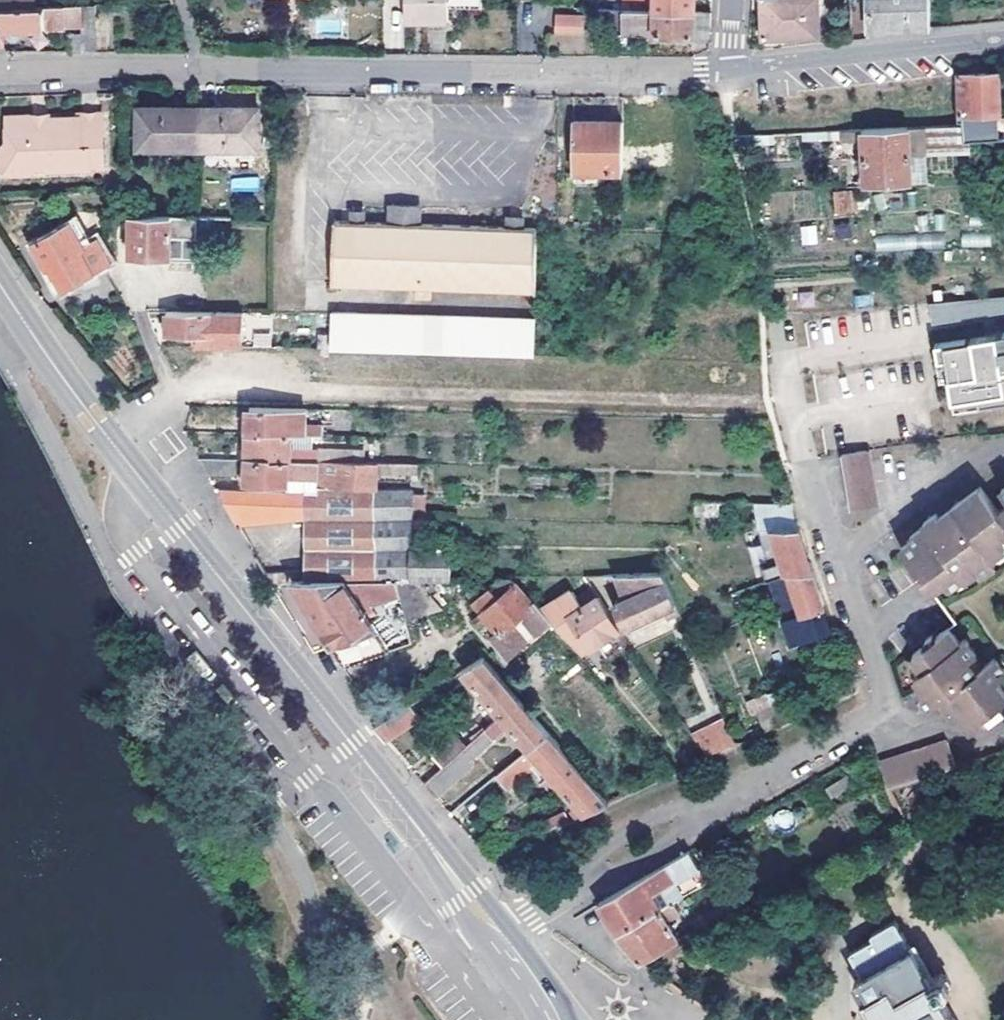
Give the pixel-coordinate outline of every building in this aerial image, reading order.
[(446,0),(404,0),(404,20),(446,19),(446,0)] [(654,9),(692,9),(692,0),(655,0),(654,9)] [(763,37),(818,35),(816,0),(762,0),(763,37)] [(868,28),(930,26),(929,0),(867,0),(868,28)] [(83,50),(98,50),(96,3),(0,5),(0,41),(6,40),(4,28),(81,25),(82,31),(83,50)] [(692,9),(654,9),(654,32),(691,32),(692,35),(711,36),(713,10),(692,9)] [(583,16),(548,15),(548,33),(583,33),(583,16)] [(963,139),(968,139),(997,137),(995,111),(998,112),(996,70),(955,71),(957,118),(961,117),(962,122),(963,139)] [(197,146),(198,106),(137,106),(137,146),(197,146)] [(198,106),(197,146),(258,147),(258,107),(198,106)] [(33,118),(6,119),(7,144),(0,151),(0,166),(10,175),(32,174),(37,167),(51,166),(52,170),(105,168),(102,115),(79,116),(79,119),(50,120),(50,124),(37,125),(33,118)] [(572,171),(622,171),(622,121),(572,120),(572,171)] [(963,139),(962,122),(946,123),(946,136),(907,138),(906,125),(861,128),(862,139),(863,156),(926,152),(968,149),(968,139),(963,139)] [(946,123),(906,125),(907,138),(946,136),(946,123)] [(841,140),(862,139),(861,128),(840,129),(841,140)] [(926,152),(863,156),(865,185),(928,180),(926,152)] [(230,177),(230,189),(258,189),(258,177),(230,177)] [(833,215),(854,214),(853,190),(833,190),(833,215)] [(390,207),(389,225),(416,225),(416,208),(390,207)] [(196,218),(133,215),(131,255),(205,258),(206,239),(198,238),(200,218),(196,218)] [(33,244),(46,269),(50,267),(62,288),(110,261),(85,216),(33,244)] [(375,290),(392,291),(533,293),(535,229),(520,228),(505,228),(416,225),(389,225),(360,223),(360,217),(351,217),(350,223),(332,222),(330,289),(340,289),(339,304),(374,306),(375,290)] [(506,217),(505,228),(520,228),(521,217),(506,217)] [(800,225),(801,244),(817,243),(816,225),(800,225)] [(391,306),(392,291),(375,290),(374,306),(391,306)] [(929,321),(1003,315),(1003,298),(927,304),(929,321)] [(194,336),(194,346),(235,348),(235,336),(236,314),(162,313),(162,334),(194,336)] [(329,350),(531,356),(532,320),(330,314),(330,316),(329,350)] [(933,328),(936,363),(944,362),(947,385),(948,385),(950,403),(1003,395),(1003,320),(933,328)] [(287,433),(287,417),(287,407),(262,407),(248,407),(247,432),(287,433)] [(333,409),(333,430),(354,430),(354,410),(333,409)] [(301,417),(287,417),(287,433),(291,433),(322,434),(323,427),(301,427),(301,417)] [(287,433),(247,432),(247,457),(267,458),(267,460),(353,462),(353,449),(312,447),(312,451),(290,450),(291,433),(287,433)] [(835,454),(845,508),(870,504),(861,450),(835,454)] [(208,474),(234,475),(234,457),(199,456),(208,474)] [(267,458),(247,457),(246,482),(288,483),(289,477),(320,478),(321,485),(379,488),(380,462),(353,462),(267,460),(267,458)] [(288,490),(309,490),(321,490),(321,485),(320,478),(289,477),(288,483),(288,490)] [(413,517),(414,494),(414,489),(379,488),(321,485),(321,490),(309,490),(309,518),(309,580),(346,580),(398,579),(412,579),(413,517)] [(995,509),(976,486),(936,516),(933,512),(921,521),(923,525),(909,535),(911,539),(899,547),(930,590),(943,581),(947,587),(963,576),(965,579),(977,570),(981,575),(997,562),(993,556),(1003,547),(1003,546),(998,537),(1003,533),(1003,503),(995,509)] [(287,517),(288,490),(220,488),(229,509),(234,517),(287,517)] [(309,490),(288,490),(287,517),(309,518),(309,490)] [(414,494),(413,517),(425,517),(426,495),(414,494)] [(695,519),(719,521),(720,500),(696,499),(695,519)] [(787,571),(813,571),(806,551),(798,528),(773,529),(787,571)] [(813,571),(787,571),(800,612),(824,604),(817,585),(813,571)] [(498,577),(489,585),(497,595),(514,582),(510,577),(498,577)] [(440,609),(435,578),(412,579),(398,579),(405,617),(440,609)] [(363,607),(346,580),(309,580),(293,581),(317,619),(345,665),(384,651),(381,640),(376,631),(363,607)] [(507,658),(548,622),(514,582),(497,595),(489,585),(471,600),(481,612),(486,618),(497,631),(490,638),(507,658)] [(618,589),(608,593),(612,603),(609,605),(619,626),(668,604),(659,582),(623,598),(618,589)] [(571,591),(567,591),(540,606),(578,650),(616,628),(598,597),(580,607),(571,591)] [(475,627),(486,618),(481,612),(470,621),(475,627)] [(551,626),(548,622),(507,658),(510,661),(551,626)] [(977,651),(965,636),(960,640),(948,623),(909,651),(923,670),(915,675),(926,689),(925,691),(924,695),(925,699),(928,702),(931,703),(934,704),(941,699),(952,713),(957,710),(974,731),(989,719),(986,715),(1003,702),(1003,690),(996,679),(1003,673),(1003,667),(995,655),(977,669),(968,658),(977,651)] [(501,713),(519,698),(483,656),(481,657),(463,668),(501,713)] [(779,688),(767,693),(779,724),(791,719),(779,688)] [(779,724),(767,693),(753,698),(766,730),(779,724)] [(519,698),(501,713),(510,723),(529,746),(547,731),(519,698)] [(411,702),(374,726),(387,740),(420,718),(411,702)] [(495,737),(510,723),(501,713),(486,727),(495,737)] [(737,742),(726,718),(695,732),(707,755),(737,742)] [(466,745),(442,767),(424,782),(436,796),(473,763),(471,759),(495,737),(486,727),(466,745)] [(559,780),(579,767),(547,731),(529,746),(500,771),(509,782),(531,763),(539,757),(550,770),(544,775),(553,784),(559,780)] [(442,767),(466,745),(456,733),(432,754),(442,767)] [(889,786),(890,788),(953,768),(944,742),(881,763),(889,786)] [(542,776),(544,775),(550,770),(539,757),(531,763),(542,776)] [(579,767),(559,780),(586,813),(609,802),(579,767)] [(830,799),(850,788),(845,777),(824,788),(830,799)] [(544,833),(570,820),(564,807),(538,820),(544,833)] [(617,931),(673,899),(707,880),(691,852),(600,903),(617,931)] [(673,899),(617,931),(617,933),(641,960),(678,939),(666,917),(679,910),(673,899)] [(863,1019),(954,1019),(940,996),(948,991),(950,983),(945,974),(938,973),(930,977),(912,946),(909,948),(893,919),(869,932),(872,939),(850,951),(863,976),(854,980),(863,998),(861,998),(870,1015),(863,1019)]
